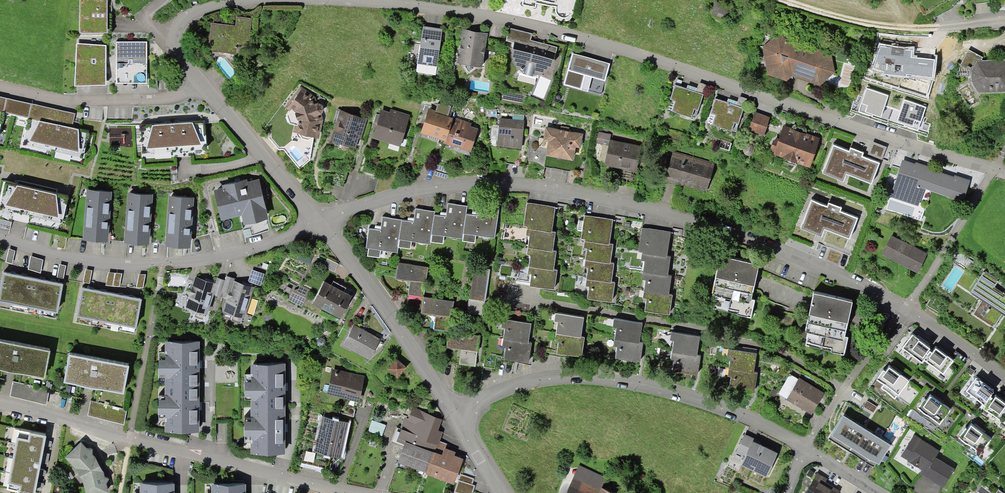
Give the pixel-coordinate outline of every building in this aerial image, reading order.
[(80,33),(107,33),(107,0),(80,0),(80,33)] [(733,9),(716,2),(711,13),(728,20),(733,9)] [(235,26),(211,23),(207,51),(236,54),(238,46),(249,47),(252,19),(236,17),(235,26)] [(442,29),(422,27),(419,44),(418,54),(417,64),(437,67),(442,29)] [(532,34),(509,28),(506,41),(513,43),(512,48),(512,52),(511,57),(513,60),(514,64),(516,68),(519,71),(522,74),(534,77),(534,75),(539,75),(544,73),(548,71),(550,68),(553,65),(554,62),(557,47),(531,40),(532,34)] [(488,33),(463,29),(457,63),(464,65),(474,66),(482,68),(488,33)] [(832,53),(777,35),(762,48),(767,74),(786,81),(792,76),(820,86),(835,73),(832,53)] [(147,42),(116,42),(116,83),(147,83),(147,42)] [(105,46),(77,44),(75,86),(106,85),(105,46)] [(912,50),(880,46),(873,68),(883,72),(883,74),(907,76),(907,75),(932,78),(935,60),(912,57),(912,50)] [(980,61),(982,57),(968,50),(960,65),(971,71),(976,61),(980,61)] [(610,64),(572,53),(563,85),(588,92),(588,91),(601,94),(604,81),(605,81),(610,64)] [(976,61),(971,71),(970,72),(971,82),(977,94),(1004,92),(1004,60),(980,61),(976,61)] [(474,69),(474,66),(464,65),(464,67),(468,73),(474,69)] [(697,88),(696,92),(704,95),(707,86),(699,83),(697,88)] [(676,85),(675,85),(667,109),(672,110),(671,111),(691,118),(692,117),(695,119),(704,95),(696,92),(686,88),(680,86),(676,85)] [(300,86),(285,108),(290,112),(287,116),(289,124),(294,125),(293,132),(319,139),(324,120),(322,115),(324,110),(322,105),(318,104),(314,97),(300,86)] [(889,96),(866,87),(861,103),(867,105),(865,113),(881,118),(889,96)] [(739,96),(737,102),(736,106),(744,108),(747,99),(739,96)] [(28,118),(31,103),(6,98),(3,112),(28,118)] [(727,102),(715,99),(707,122),(712,124),(712,125),(732,131),(736,132),(744,108),(736,106),(727,102)] [(927,107),(904,99),(897,122),(913,127),(915,121),(921,123),(927,107)] [(443,143),(445,144),(453,118),(448,116),(451,106),(443,104),(438,102),(435,110),(429,108),(421,133),(429,135),(439,139),(444,140),(443,143)] [(75,113),(31,103),(28,118),(22,145),(83,159),(89,130),(73,127),(75,113)] [(377,124),(372,138),(400,147),(410,115),(391,109),(390,112),(381,110),(380,115),(377,124)] [(367,119),(340,110),(330,141),(355,149),(359,138),(361,139),(367,119)] [(770,117),(755,112),(749,131),(764,136),(770,117)] [(453,117),(453,118),(445,144),(453,147),(455,146),(460,147),(461,149),(471,153),(478,129),(471,126),(472,123),(453,117)] [(512,120),(500,118),(499,126),(497,142),(497,146),(521,149),(524,121),(512,120)] [(204,122),(140,125),(142,158),(206,154),(204,122)] [(497,142),(499,126),(492,125),(490,139),(497,142)] [(820,139),(784,126),(779,139),(774,152),(773,155),(810,168),(820,139)] [(583,134),(568,131),(560,130),(546,127),(543,141),(548,142),(546,156),(573,161),(576,148),(581,149),(583,134)] [(610,139),(611,134),(596,131),(594,143),(609,146),(610,139)] [(774,152),(779,139),(777,138),(773,140),(770,148),(773,152),(774,152)] [(609,146),(604,165),(636,172),(641,146),(610,139),(609,146)] [(887,147),(872,142),(867,155),(882,160),(887,147)] [(833,145),(822,173),(844,182),(846,175),(872,185),(880,163),(862,156),(864,153),(850,148),(849,151),(833,145)] [(715,163),(673,151),(665,180),(707,192),(715,163)] [(915,164),(902,160),(890,197),(919,206),(924,189),(948,197),(947,198),(963,203),(971,180),(955,175),(954,177),(942,173),(942,171),(916,162),(915,164)] [(223,188),(214,190),(221,221),(242,216),(244,225),(269,219),(259,179),(248,182),(247,179),(222,185),(223,188)] [(5,181),(0,202),(0,209),(62,224),(69,196),(5,181)] [(108,242),(112,192),(86,190),(82,240),(108,242)] [(153,195),(128,193),(124,243),(149,245),(153,195)] [(194,197),(169,196),(165,246),(190,248),(194,197)] [(811,200),(800,229),(821,237),(824,229),(850,239),(858,218),(840,211),(842,208),(828,203),(827,206),(811,200)] [(468,206),(448,203),(446,217),(434,215),(431,235),(432,235),(431,242),(443,244),(444,236),(462,239),(466,214),(468,206)] [(556,208),(527,203),(524,226),(528,227),(527,229),(552,233),(552,232),(556,208)] [(479,216),(466,214),(462,239),(462,241),(475,243),(476,236),(495,238),(499,206),(480,204),(479,216)] [(435,212),(416,209),(413,222),(402,220),(399,240),(398,248),(410,249),(412,242),(430,245),(431,235),(434,215),(435,212)] [(613,219),(585,216),(584,221),(582,231),(581,239),(585,239),(584,241),(609,245),(609,244),(613,219)] [(402,220),(383,218),(381,231),(369,229),(366,248),(369,249),(367,256),(379,258),(380,250),(397,253),(399,240),(402,220)] [(670,232),(642,228),(638,252),(642,253),(642,254),(667,258),(667,256),(670,232)] [(556,232),(552,232),(552,233),(527,229),(526,236),(530,237),(528,248),(553,252),(553,251),(556,232)] [(928,253),(892,235),(882,255),(918,273),(928,253)] [(613,244),(609,244),(609,245),(584,241),(583,248),(587,249),(585,260),(610,264),(610,263),(613,244)] [(557,251),(553,251),(553,252),(528,248),(527,255),(531,256),(529,267),(554,271),(554,270),(557,251)] [(15,251),(9,249),(6,262),(12,264),(15,251)] [(309,265),(314,254),(304,249),(298,260),(309,265)] [(671,257),(667,256),(667,258),(642,254),(641,261),(644,261),(643,273),(668,277),(668,276),(671,257)] [(43,260),(31,256),(28,269),(41,273),(43,260)] [(751,300),(759,266),(722,257),(713,295),(717,296),(714,309),(738,314),(737,315),(751,318),(755,301),(751,300)] [(339,264),(327,258),(323,267),(335,273),(339,264)] [(611,282),(614,264),(610,263),(610,264),(585,260),(584,267),(588,268),(586,279),(611,283),(611,282)] [(428,267),(398,263),(395,279),(410,281),(408,295),(423,297),(428,267)] [(63,279),(66,266),(60,264),(57,277),(63,279)] [(491,270),(474,267),(469,299),(485,302),(491,270)] [(558,271),(554,270),(554,271),(529,267),(528,274),(532,274),(530,287),(555,290),(558,271)] [(90,283),(92,270),(86,269),(83,283),(90,283)] [(261,286),(265,274),(252,270),(248,282),(261,286)] [(984,272),(971,292),(983,299),(973,314),(994,328),(1002,315),(1004,316),(1004,294),(994,287),(998,281),(997,280),(997,279),(985,271),(985,272),(984,272)] [(106,285),(113,286),(115,273),(108,272),(106,285)] [(4,273),(0,295),(0,308),(11,310),(18,275),(4,273)] [(119,287),(122,273),(115,273),(113,286),(119,287)] [(671,276),(668,276),(668,277),(643,273),(642,280),(645,281),(643,292),(668,296),(669,295),(671,276)] [(143,288),(146,275),(139,274),(136,287),(143,288)] [(11,310),(28,313),(35,279),(18,275),(11,310)] [(234,281),(235,279),(226,276),(225,281),(221,291),(222,292),(228,294),(231,292),(234,281)] [(212,292),(215,284),(195,277),(185,308),(196,312),(205,315),(207,315),(213,294),(212,292)] [(221,291),(225,281),(217,278),(215,284),(212,292),(213,294),(220,296),(222,292),(221,291)] [(28,313),(42,316),(48,281),(35,279),(28,313)] [(615,283),(611,282),(611,283),(586,279),(585,287),(589,287),(587,298),(612,302),(615,283)] [(56,313),(58,314),(63,284),(48,281),(42,316),(55,318),(56,313)] [(254,288),(234,281),(231,292),(228,294),(223,312),(232,315),(243,319),(244,319),(254,288)] [(332,285),(324,281),(313,305),(341,319),(352,297),(344,292),(332,285)] [(332,285),(344,292),(346,289),(334,282),(332,285)] [(306,297),(310,290),(301,285),(298,289),(294,290),(289,300),(302,307),(307,297),(306,297)] [(97,291),(82,288),(76,323),(91,325),(97,291)] [(91,325),(105,328),(111,294),(97,291),(91,325)] [(672,295),(669,295),(668,296),(643,292),(642,299),(646,300),(645,311),(669,315),(672,295)] [(105,328),(119,331),(126,297),(111,294),(105,328)] [(845,337),(853,303),(814,294),(805,333),(808,333),(805,346),(831,352),(831,353),(844,356),(848,338),(845,337)] [(134,328),(136,329),(142,300),(126,297),(119,331),(133,334),(134,328)] [(454,302),(423,297),(421,313),(436,315),(434,329),(449,331),(454,302)] [(203,320),(205,315),(196,312),(194,317),(203,320)] [(584,318),(555,314),(554,322),(558,322),(556,334),(581,338),(581,337),(584,318)] [(241,323),(243,319),(232,315),(231,320),(241,323)] [(616,328),(614,340),(639,344),(640,342),(643,323),(614,318),(613,328),(616,328)] [(505,328),(504,340),(528,344),(528,343),(531,324),(503,319),(502,327),(505,328)] [(354,325),(343,346),(370,360),(381,339),(354,325)] [(480,334),(450,330),(447,348),(462,350),(460,364),(475,366),(480,334)] [(674,341),(672,353),(697,357),(697,355),(700,337),(671,333),(670,341),(674,341)] [(585,338),(581,337),(581,338),(556,334),(555,341),(559,342),(557,354),(561,355),(581,357),(585,338)] [(922,364),(924,361),(931,352),(929,351),(930,349),(912,335),(902,349),(922,364)] [(531,343),(528,343),(528,344),(504,340),(503,347),(506,348),(504,360),(528,363),(531,343)] [(643,343),(640,342),(639,344),(614,340),(613,347),(617,347),(615,358),(640,363),(643,343)] [(0,342),(0,370),(44,378),(50,352),(0,342)] [(165,378),(164,388),(199,388),(199,368),(199,361),(199,342),(165,342),(165,360),(158,360),(158,378),(165,378)] [(932,353),(931,352),(924,361),(943,375),(953,361),(936,348),(932,353)] [(730,358),(729,369),(754,374),(754,372),(757,353),(728,349),(727,358),(730,358)] [(701,356),(697,355),(697,357),(672,353),(671,360),(674,360),(672,372),(698,376),(701,356)] [(129,367),(69,355),(64,383),(123,394),(129,367)] [(407,368),(396,358),(387,369),(398,378),(407,368)] [(251,397),(250,412),(285,412),(285,390),(285,383),(285,364),(251,364),(251,382),(245,382),(245,397),(251,397)] [(909,382),(889,367),(885,372),(883,370),(876,380),(883,385),(881,389),(887,393),(895,400),(897,396),(898,396),(909,382)] [(333,369),(327,395),(359,402),(365,377),(333,369)] [(758,373),(754,372),(754,374),(729,369),(728,377),(731,377),(729,390),(754,395),(758,373)] [(798,379),(790,374),(778,394),(787,399),(786,400),(811,415),(825,393),(799,378),(798,379)] [(994,392),(976,378),(966,392),(981,404),(985,407),(992,398),(990,397),(994,392)] [(50,390),(13,382),(10,396),(46,405),(50,390)] [(199,402),(199,388),(164,388),(164,399),(157,399),(157,416),(164,416),(164,433),(199,433),(199,410),(199,402)] [(950,411),(930,397),(927,401),(924,399),(917,409),(924,415),(927,416),(940,425),(950,411)] [(992,398),(985,407),(983,410),(1004,423),(1004,421),(1004,404),(995,397),(994,400),(992,398)] [(127,410),(91,401),(88,416),(124,424),(127,410)] [(877,407),(867,401),(863,407),(873,413),(877,407)] [(353,417),(355,409),(341,406),(339,413),(353,417)] [(396,442),(404,445),(405,442),(433,453),(436,445),(438,445),(439,441),(443,433),(438,431),(442,420),(413,406),(408,419),(404,417),(401,427),(402,427),(396,442)] [(284,424),(285,412),(250,412),(250,418),(244,418),(244,436),(251,436),(251,453),(284,454),(285,432),(284,424)] [(341,458),(349,422),(322,416),(314,452),(341,458)] [(891,445),(843,416),(843,417),(842,416),(828,439),(874,467),(876,463),(879,465),(882,461),(885,462),(888,457),(885,455),(891,445)] [(382,437),(386,425),(372,420),(368,432),(382,437)] [(991,440),(971,426),(968,430),(965,428),(958,438),(966,445),(968,445),(980,454),(991,440)] [(46,436),(19,430),(6,490),(18,492),(35,492),(36,488),(37,483),(39,475),(40,470),(41,463),(43,453),(44,445),(45,440),(46,436)] [(752,442),(754,439),(744,434),(736,452),(745,456),(752,442)] [(919,473),(943,488),(955,469),(936,457),(940,451),(914,435),(901,456),(908,461),(907,461),(921,470),(919,473)] [(453,485),(463,459),(454,456),(456,452),(445,449),(447,444),(439,441),(438,445),(436,445),(433,453),(426,473),(425,474),(453,485)] [(397,462),(426,473),(433,453),(405,442),(404,445),(397,462)] [(777,454),(752,442),(745,456),(741,465),(766,477),(777,454)] [(65,458),(76,469),(83,482),(86,492),(108,492),(107,484),(109,479),(105,477),(103,472),(96,458),(92,454),(93,449),(87,450),(81,443),(65,458)] [(49,454),(43,453),(41,463),(47,464),(49,454)] [(566,492),(611,492),(602,489),(607,479),(579,466),(566,492)] [(817,473),(805,492),(839,492),(840,491),(826,483),(828,479),(817,473)] [(475,479),(461,474),(458,479),(473,484),(475,479)] [(456,492),(472,492),(475,485),(473,484),(458,479),(454,492),(456,492)] [(174,483),(140,483),(140,492),(174,492),(174,483)] [(246,484),(211,484),(211,492),(246,492),(246,484)]
